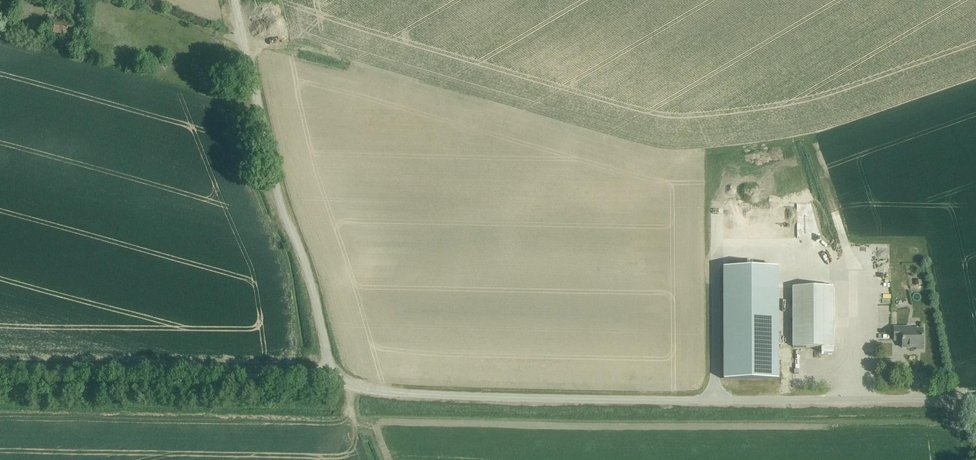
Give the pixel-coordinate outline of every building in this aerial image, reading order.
[(71,33),(72,25),(69,24),(54,23),(54,27),(44,26),(43,32),(68,34),(68,32),(71,33)] [(161,65),(170,68),(172,61),(163,59),(161,65)] [(844,253),(853,251),(851,243),(843,245),(844,253)] [(847,255),(849,262),(857,260),(855,253),(847,255)] [(777,266),(722,266),(724,380),(778,380),(777,266)] [(890,286),(878,286),(878,302),(890,302),(890,286)] [(833,287),(793,287),(793,347),(793,348),(833,347),(833,287)] [(879,305),(879,320),(891,320),(890,305),(879,305)] [(902,341),(902,348),(923,348),(923,330),(910,330),(910,328),(894,328),(894,341),(902,341)]
